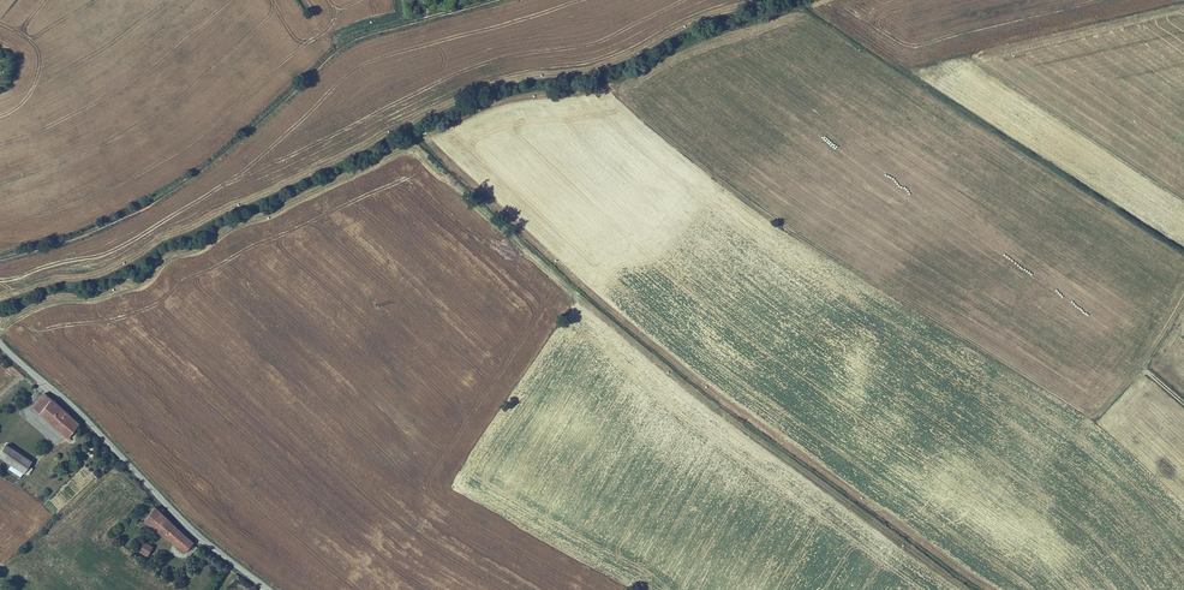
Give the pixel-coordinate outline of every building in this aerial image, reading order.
[(79,424),(43,393),(32,407),(68,437),(79,424)] [(0,453),(0,457),(12,465),(24,473),(32,461),(7,443),(0,453)] [(21,478),(24,473),(12,465),(8,470),(21,478)] [(195,542),(154,506),(143,522),(186,554),(195,542)] [(143,542),(138,550),(152,559),(158,550),(143,542)] [(242,589),(245,586),(239,581),(236,584),(242,589)]
